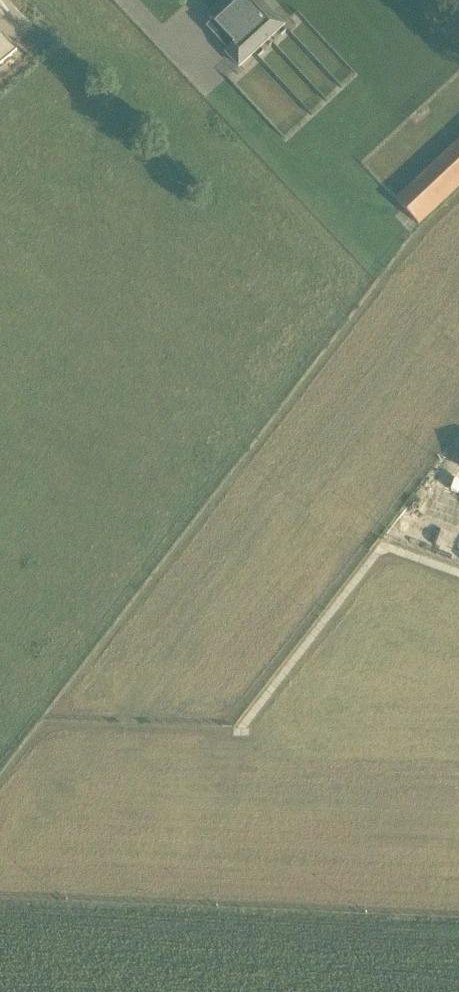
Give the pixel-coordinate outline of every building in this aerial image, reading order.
[(259,0),(230,0),(210,18),(235,46),(227,53),(239,67),(284,26),(259,0)] [(0,34),(0,64),(6,59),(17,49),(1,32),(0,34)] [(419,225),(458,188),(458,140),(395,199),(419,225)]
